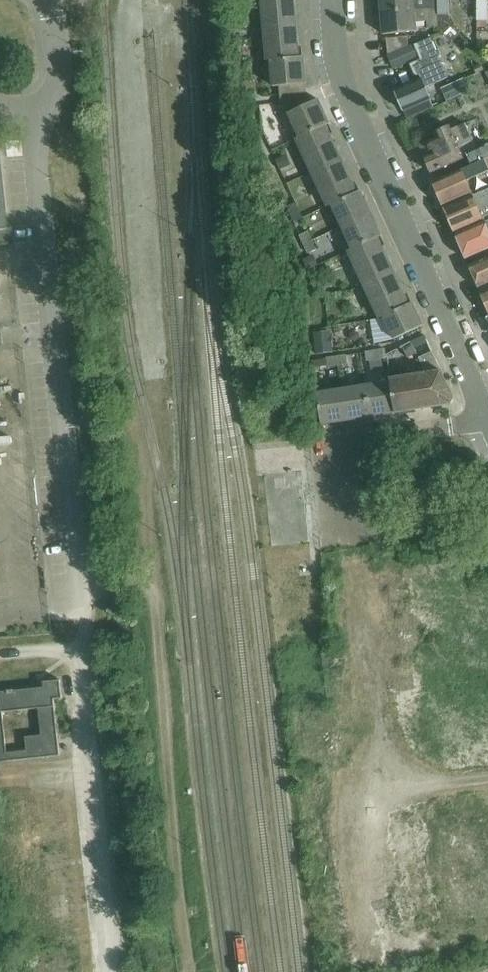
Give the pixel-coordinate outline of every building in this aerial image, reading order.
[(265,22),(296,20),(294,0),(263,0),(265,22)] [(381,12),(437,6),(437,0),(380,0),(381,12)] [(437,6),(437,16),(450,16),(450,0),(437,0),(437,6)] [(476,20),(486,20),(486,0),(476,0),(476,20)] [(437,6),(381,12),(383,35),(415,32),(414,23),(426,21),(427,29),(437,28),(437,16),(437,6)] [(296,20),(265,22),(267,54),(268,60),(271,60),(273,86),(282,86),(283,95),(306,93),(305,84),(303,56),(299,56),(296,20)] [(388,54),(408,45),(407,37),(386,39),(387,54),(388,54)] [(420,79),(394,90),(403,111),(404,111),(408,120),(434,108),(430,100),(425,88),(448,78),(431,38),(415,45),(421,59),(410,64),(415,78),(419,76),(420,79)] [(388,54),(388,55),(394,69),(417,59),(410,45),(408,46),(408,45),(388,54)] [(441,88),(446,100),(468,91),(463,79),(441,88)] [(295,138),(311,173),(341,159),(325,125),(329,123),(318,99),(300,107),(296,98),(291,101),(280,106),(285,114),(289,113),(299,136),(295,138)] [(457,143),(471,138),(465,124),(451,130),(448,126),(434,133),(436,138),(426,142),(430,154),(423,156),(425,160),(423,162),(426,171),(430,170),(431,174),(464,159),(457,143)] [(471,166),(487,159),(487,148),(486,145),(466,154),(471,166)] [(331,204),(341,226),(371,213),(360,190),(356,191),(341,159),(311,173),(327,206),(331,204)] [(432,184),(442,204),(471,192),(466,182),(487,173),(487,159),(471,166),(432,184)] [(443,209),(453,231),(487,215),(487,189),(485,190),(443,209)] [(12,245),(11,228),(4,229),(0,195),(0,246),(12,245)] [(347,251),(363,285),(393,271),(377,237),(381,235),(371,213),(341,226),(352,249),(347,251)] [(455,236),(465,258),(487,248),(487,221),(455,236)] [(317,249),(309,231),(300,235),(309,253),(317,249)] [(468,266),(478,288),(487,284),(487,257),(468,266)] [(393,271),(363,285),(379,319),(383,317),(394,339),(422,327),(424,326),(413,302),(408,305),(393,271)] [(425,336),(412,342),(415,348),(428,343),(425,336)] [(417,355),(415,348),(412,342),(405,345),(411,358),(417,355)] [(365,350),(367,360),(386,357),(385,347),(365,350)] [(326,355),(327,364),(347,362),(346,352),(326,355)] [(426,373),(425,373),(427,390),(432,389),(435,408),(450,406),(454,398),(433,352),(419,358),(426,373)] [(425,373),(391,378),(397,413),(435,408),(432,389),(427,390),(425,373)] [(390,381),(366,384),(371,417),(397,413),(391,378),(389,378),(390,381)] [(366,384),(340,388),(345,420),(371,417),(366,384)] [(345,420),(340,388),(316,391),(321,424),(345,420)] [(8,762),(3,713),(39,709),(41,736),(25,737),(28,760),(60,756),(54,700),(62,699),(60,681),(43,682),(44,691),(38,691),(38,689),(0,693),(0,763),(8,762)]
